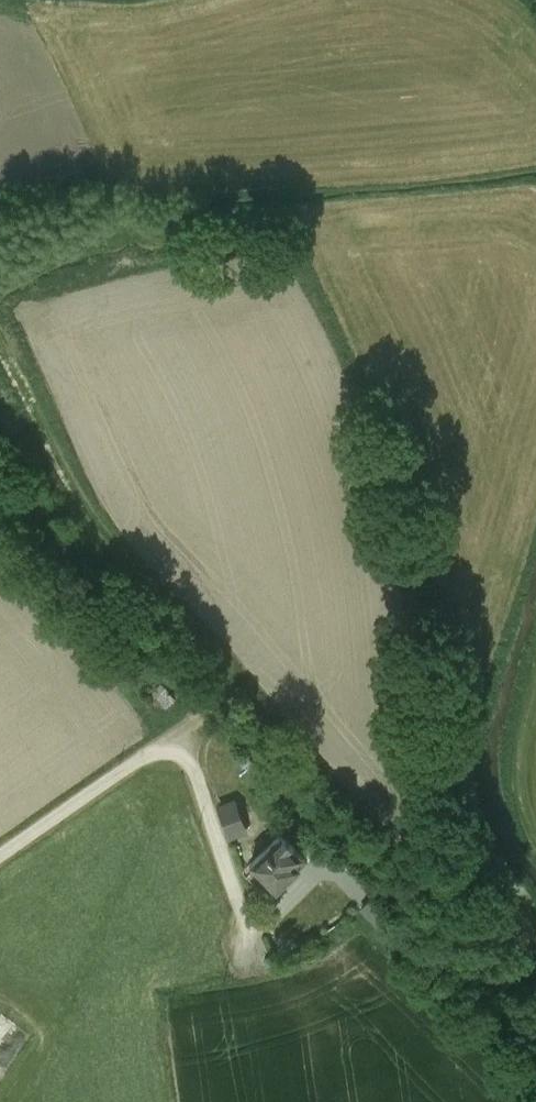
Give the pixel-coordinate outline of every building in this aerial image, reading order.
[(234,801),(219,807),(230,835),(245,829),(234,801)] [(281,833),(251,862),(277,888),(300,865),(295,861),(302,854),(293,846),(294,846),(281,833)]
